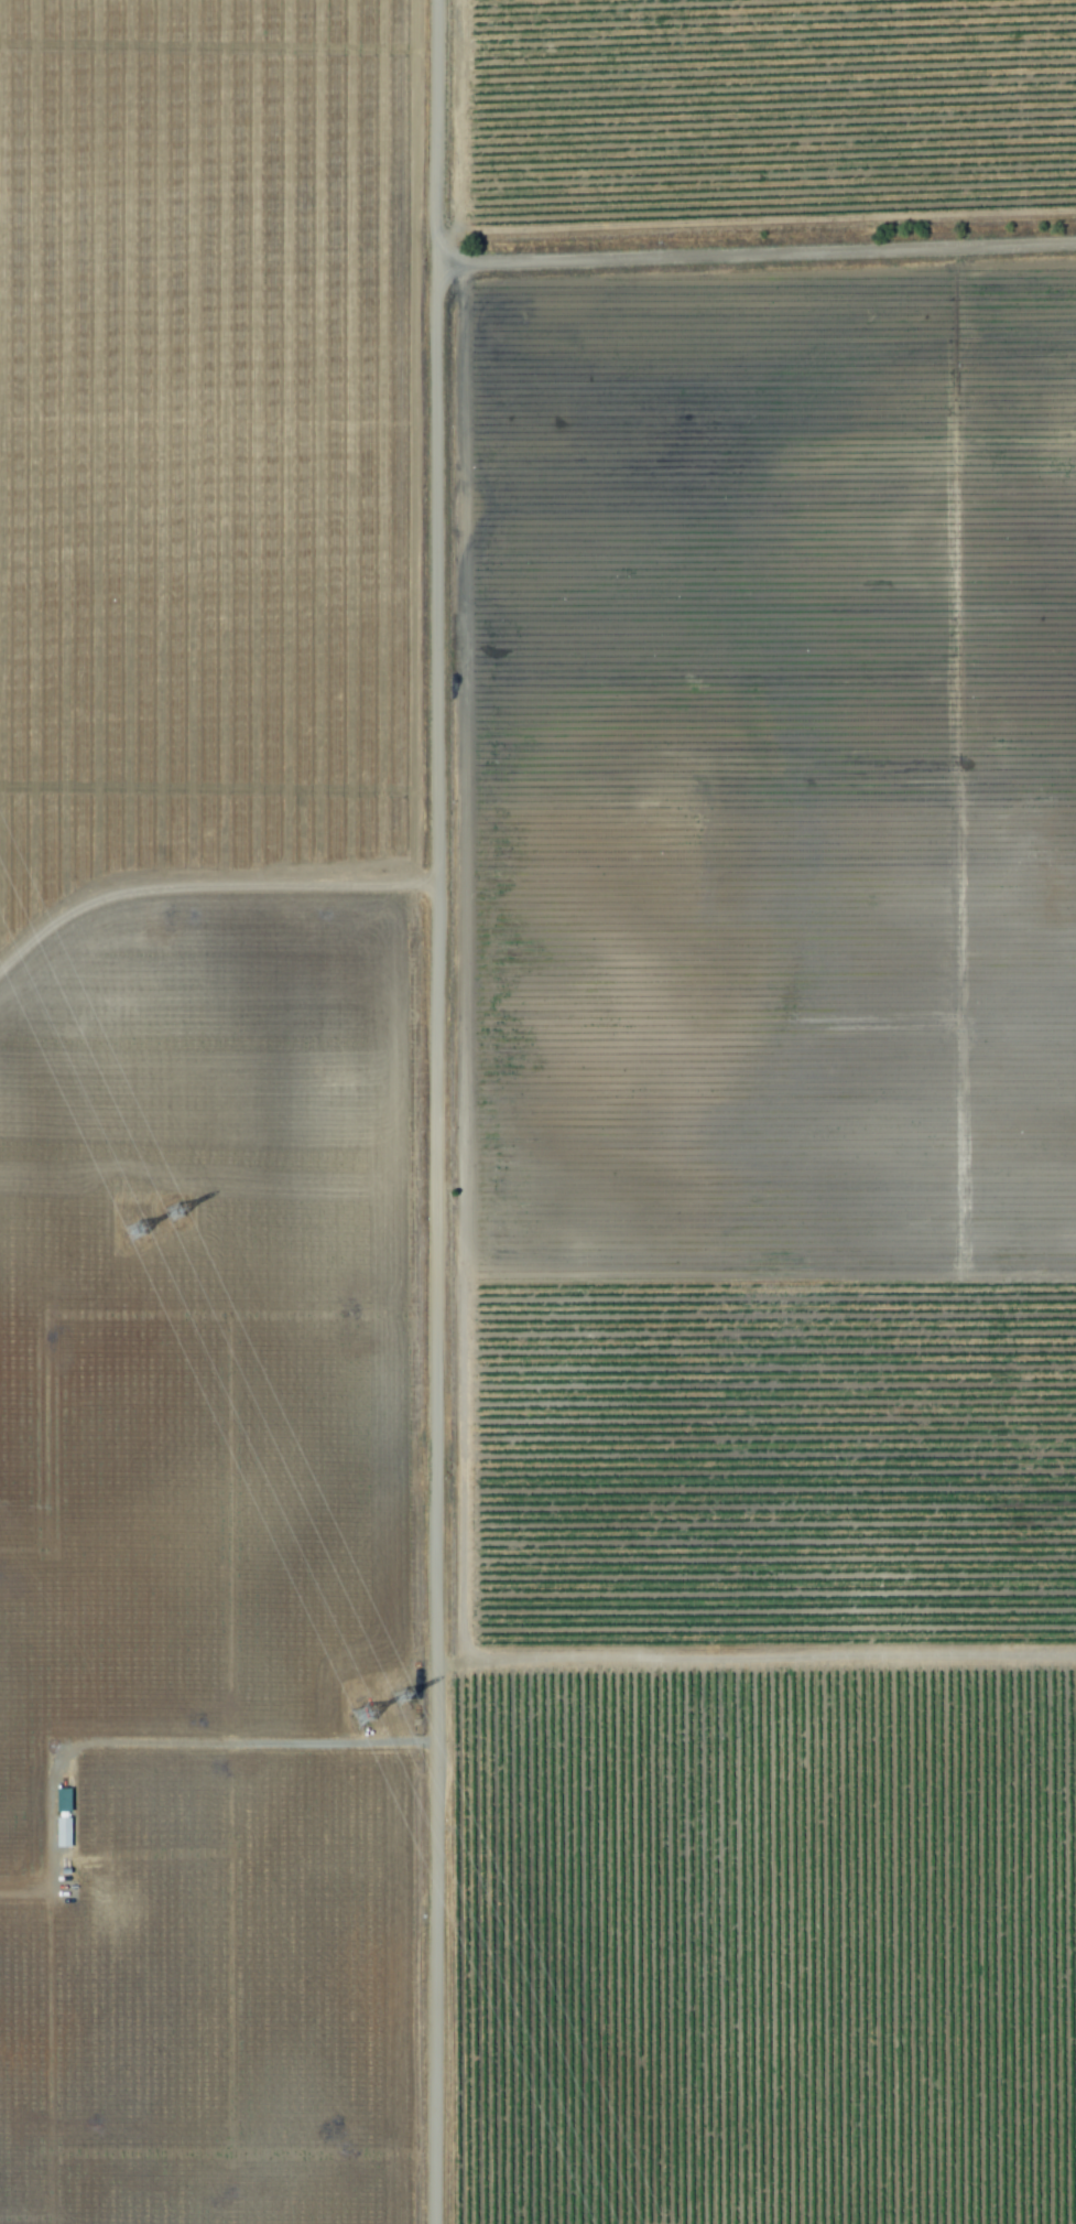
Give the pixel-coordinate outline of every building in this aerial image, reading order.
[(73,1819),(61,1817),(58,1837),(70,1838),(73,1819)]
